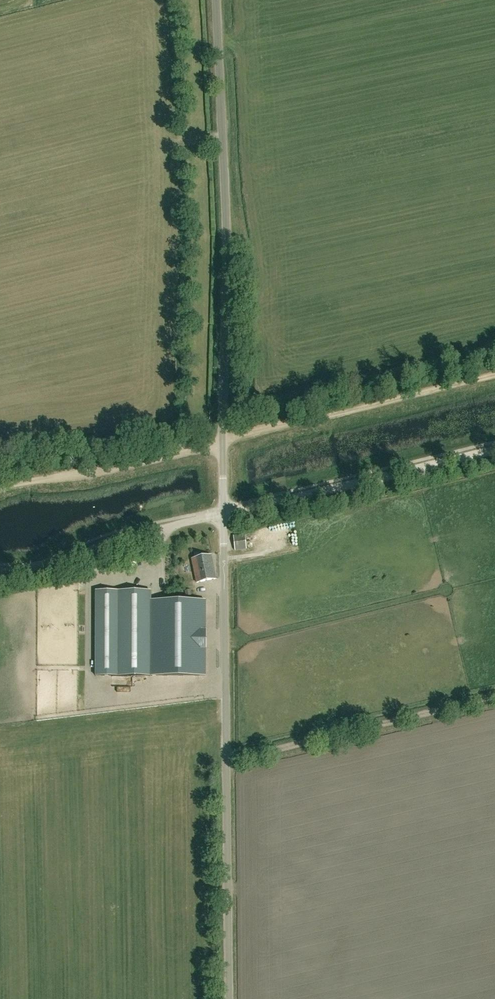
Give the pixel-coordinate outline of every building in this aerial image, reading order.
[(235,550),(247,549),(245,534),(233,536),(235,550)] [(197,583),(216,579),(211,555),(192,559),(197,583)] [(95,590),(95,676),(151,676),(151,590),(95,590)] [(167,609),(167,630),(203,630),(203,609),(167,609)] [(164,646),(165,669),(204,668),(203,645),(164,646)]
